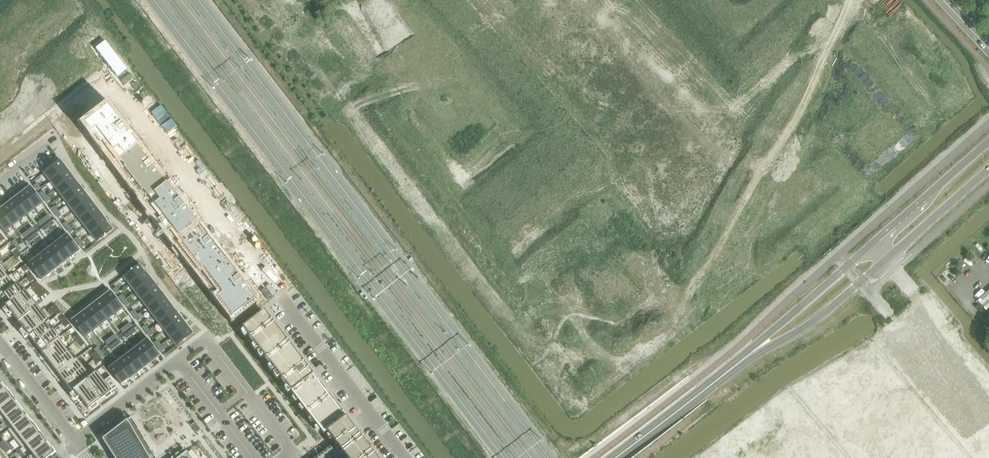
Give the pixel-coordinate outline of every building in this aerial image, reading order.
[(90,121),(85,125),(86,126),(88,125),(92,131),(91,133),(94,137),(95,139),(96,138),(100,144),(100,145),(101,145),(103,149),(105,151),(106,152),(107,151),(109,155),(108,155),(109,157),(114,163),(115,165),(120,171),(121,172),(122,171),(123,173),(124,174),(123,174),(124,176),(125,177),(129,183),(130,183),(130,184),(134,189),(135,190),(136,191),(138,194),(139,195),(140,194),(145,200),(143,202),(144,203),(146,206),(147,207),(149,210),(150,211),(151,211),(154,214),(153,215),(154,216),(156,218),(155,218),(156,220),(157,219),(158,221),(158,222),(159,223),(163,228),(164,229),(167,232),(167,233),(168,234),(173,240),(172,240),(173,241),(174,242),(174,241),(180,249),(181,248),(184,252),(183,253),(188,260),(189,260),(193,266),(194,267),(195,268),(196,269),(197,271),(198,272),(199,271),(204,277),(203,278),(203,279),(204,280),(208,286),(209,286),(209,287),(210,287),(211,287),(212,288),(213,290),(212,290),(212,291),(213,292),(217,297),(218,298),(218,299),(223,304),(222,304),(223,304),(224,306),(223,306),(224,306),(226,309),(227,309),(227,310),(229,309),(234,315),(232,316),(232,317),(232,316),(233,318),(235,316),(238,314),(240,312),(241,312),(243,310),(245,308),(254,302),(256,300),(254,298),(251,293),(249,291),(247,288),(246,288),(245,286),(243,284),(238,277),(237,277),(235,274),(233,273),(231,270),(232,269),(231,267),(227,263),(226,261),(225,261),(223,258),(221,256),(219,253),(217,251),(217,250),(215,248),(214,247),(214,246),(207,238),(206,239),(205,236),(204,236),(202,233),(203,232),(197,224),(197,223),(195,221),(192,218),(193,218),(190,215),(188,212),(188,211),(186,210),(185,208),(181,202),(179,200),(177,198),(178,198),(177,197),(176,196),(176,197),(175,197),(173,194),(174,193),(172,190),(171,190),(169,187),(167,184),(166,185),(164,181),(162,178),(160,177),(158,173),(157,172),(155,170),(154,168),(152,166),(149,162),(150,162),(149,161),(147,159),(144,155),(145,155),(144,154),(143,155),(143,154),(138,147),(137,145),(136,145),(134,143),(133,142),(130,138),(128,136),(129,135),(128,134),(126,131),(120,123),(118,122),(119,121),(117,120),(117,119),(115,116),(113,114),(112,113),(110,110),(108,107),(103,111),(95,117),(90,121)] [(60,160),(44,173),(50,181),(66,168),(60,160)] [(66,168),(50,181),(56,188),(72,176),(66,168)] [(72,176),(56,188),(62,196),(78,184),(72,176)] [(78,184),(62,196),(68,204),(84,191),(78,184)] [(31,187),(23,193),(35,209),(43,203),(31,187)] [(84,191),(68,204),(73,211),(90,199),(84,191)] [(23,193),(15,199),(27,215),(35,209),(23,193)] [(15,199),(7,204),(20,221),(27,215),(15,199)] [(90,199),(73,211),(79,219),(95,206),(90,199)] [(0,210),(0,211),(12,226),(20,221),(7,204),(0,210)] [(95,206),(79,219),(85,226),(101,214),(95,206)] [(4,233),(12,226),(0,211),(0,227),(4,233)] [(101,214),(85,226),(91,234),(107,222),(101,214)] [(107,222),(91,234),(97,242),(113,230),(107,222)] [(67,234),(59,241),(72,257),(80,251),(67,234)] [(59,241),(52,246),(64,263),(72,257),(59,241)] [(52,246),(44,252),(56,268),(64,263),(52,246)] [(44,252),(36,258),(49,274),(56,268),(44,252)] [(36,258),(28,264),(34,272),(41,280),(49,274),(36,258)] [(10,276),(12,275),(12,274),(10,276),(0,263),(0,284),(10,276)] [(140,264),(123,276),(130,284),(146,272),(140,264)] [(146,272),(130,284),(135,292),(151,280),(146,272)] [(32,274),(27,278),(31,282),(36,279),(32,274)] [(0,284),(0,298),(17,286),(19,284),(12,275),(10,276),(0,284)] [(151,280),(135,292),(141,300),(157,287),(151,280)] [(17,286),(0,298),(6,306),(23,293),(25,291),(22,293),(17,286),(19,284),(17,286)] [(157,287),(141,300),(147,307),(163,295),(157,287)] [(977,301),(986,311),(988,308),(988,290),(977,301)] [(23,293),(6,306),(7,307),(13,316),(14,317),(15,317),(19,323),(22,327),(29,336),(30,337),(48,322),(49,322),(39,308),(25,291),(23,293)] [(111,291),(103,297),(115,313),(123,307),(111,291)] [(163,295),(147,307),(153,315),(169,302),(163,295)] [(103,297),(95,303),(108,319),(115,313),(103,297)] [(169,302),(153,315),(159,322),(175,310),(169,302)] [(95,303),(88,309),(100,325),(108,319),(95,303)] [(88,309),(80,315),(92,331),(100,325),(88,309)] [(175,310),(159,322),(165,330),(181,318),(175,310)] [(264,312),(242,328),(292,393),(291,393),(292,393),(294,396),(299,403),(300,403),(305,410),(304,410),(305,410),(310,416),(310,417),(315,424),(316,424),(321,430),(320,431),(321,431),(324,434),(323,434),(324,435),(326,432),(345,418),(342,414),(342,415),(341,414),(337,409),(336,409),(335,408),(336,407),(331,402),(330,401),(330,400),(326,395),(324,394),(325,393),(321,388),(312,377),(313,376),(304,364),(267,316),(264,312)] [(80,315),(72,321),(75,326),(84,337),(92,331),(80,315)] [(181,318),(165,330),(170,338),(187,325),(181,318)] [(48,322),(30,337),(35,344),(54,330),(48,323),(49,322),(48,322)] [(187,325),(170,338),(177,346),(193,333),(187,325)] [(54,330),(35,344),(41,352),(58,339),(60,338),(54,330)] [(58,339),(41,352),(48,360),(55,354),(59,359),(71,351),(70,350),(68,352),(59,339),(60,338),(58,339)] [(81,338),(76,342),(77,342),(82,347),(86,344),(81,338)] [(148,339),(140,345),(152,361),(160,355),(148,339)] [(140,345),(132,351),(144,367),(152,361),(140,345)] [(55,354),(48,360),(58,373),(77,359),(71,351),(59,359),(55,354)] [(132,351),(124,357),(137,373),(144,367),(132,351)] [(99,356),(94,360),(97,364),(102,361),(99,356)] [(124,357),(117,363),(129,379),(137,373),(124,357)] [(77,359),(58,373),(65,382),(84,368),(77,359)] [(117,363),(109,369),(121,385),(129,379),(117,363)] [(84,368),(65,382),(72,392),(73,391),(97,372),(90,376),(84,368)] [(73,391),(72,392),(73,391),(74,391),(79,399),(80,398),(83,402),(89,409),(90,408),(97,403),(104,397),(110,393),(114,390),(118,387),(110,376),(104,381),(97,372),(73,391)] [(0,393),(0,407),(13,397),(9,392),(6,389),(7,388),(6,388),(0,393)] [(0,407),(0,420),(1,421),(20,406),(17,401),(16,401),(13,398),(14,397),(13,397),(0,407)] [(20,406),(1,421),(3,420),(9,428),(7,430),(8,430),(27,415),(24,411),(20,406)] [(27,415),(8,430),(15,439),(34,424),(33,424),(31,420),(27,415)] [(102,439),(114,457),(155,457),(132,417),(131,417),(102,439)] [(354,429),(345,418),(326,432),(324,435),(325,436),(330,442),(332,445),(329,448),(327,449),(317,456),(316,457),(315,457),(376,457),(354,429)] [(34,424),(15,439),(22,448),(41,433),(40,433),(38,430),(38,429),(34,424)] [(41,433),(22,448),(22,449),(26,446),(32,454),(28,457),(29,457),(48,442),(47,442),(44,439),(45,438),(41,433)] [(29,457),(47,457),(55,452),(51,448),(52,447),(48,442),(29,457)] [(7,445),(3,448),(6,453),(11,450),(7,445)]
